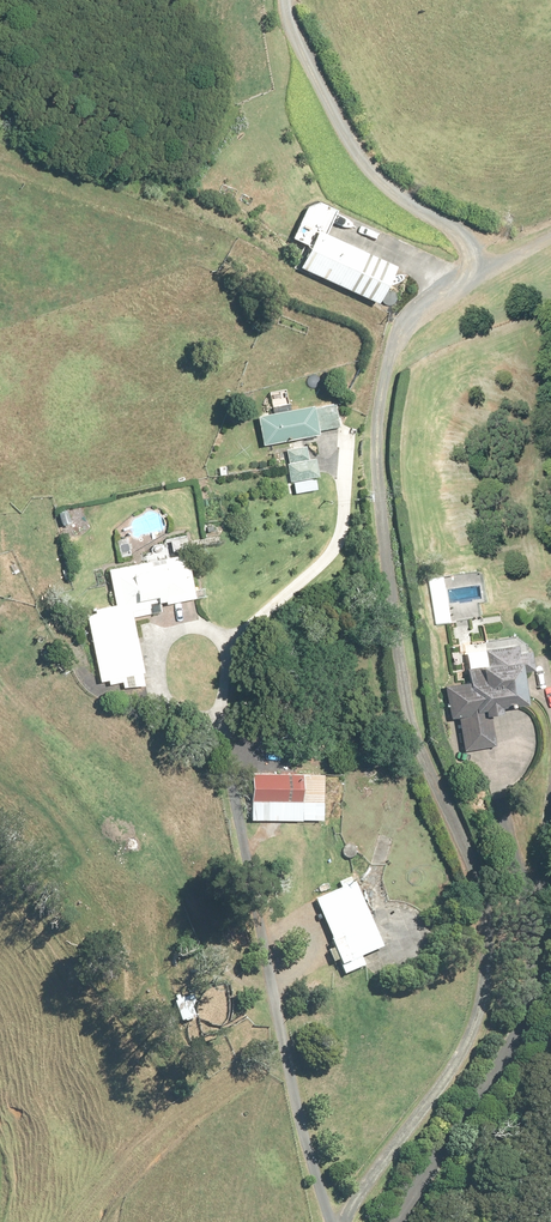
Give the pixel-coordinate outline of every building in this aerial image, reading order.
[(294,239),(311,247),(302,267),(380,303),(398,265),(329,234),(338,213),(312,201),(294,239)] [(341,427),(337,402),(296,409),(275,412),(260,414),(265,445),(320,436),(319,431),(341,427)] [(308,446),(286,450),(291,482),(294,482),(318,478),(323,477),(319,457),(310,458),(308,446)] [(111,571),(119,604),(129,602),(133,620),(163,613),(161,604),(170,602),(171,605),(201,598),(187,537),(155,544),(159,560),(111,571)] [(487,603),(482,573),(445,579),(452,622),(483,617),(481,604),(487,603)] [(445,577),(429,580),(436,624),(452,622),(445,579),(445,577)] [(133,620),(129,602),(119,604),(95,610),(96,612),(87,614),(103,682),(110,681),(111,685),(124,682),(126,689),(148,684),(133,620)] [(473,681),(447,685),(452,718),(460,716),(466,751),(499,746),(494,715),(505,714),(504,706),(531,702),(527,675),(536,674),(532,651),(522,653),(521,643),(468,651),(473,681)] [(327,775),(255,773),(253,819),(325,822),(327,775)] [(316,898),(334,942),(326,945),(334,964),(341,961),(347,974),(390,957),(359,881),(355,883),(353,878),(341,882),(343,887),(316,898)]
